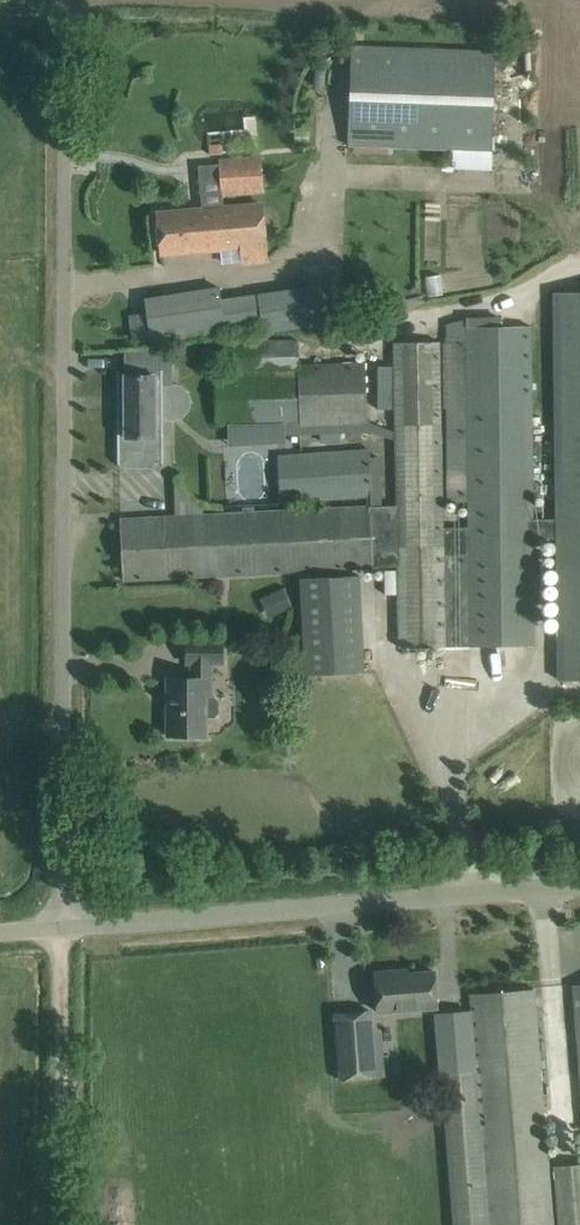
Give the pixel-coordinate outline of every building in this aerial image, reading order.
[(349,146),(453,150),(453,168),(492,169),(495,50),(351,46),(349,146)] [(261,158),(219,161),(222,196),(264,192),(261,158)] [(241,248),(243,264),(267,261),(262,205),(223,208),(202,210),(157,214),(161,254),(241,248)] [(221,301),(219,290),(144,302),(147,342),(262,324),(264,333),(324,324),(318,286),(221,301)] [(559,680),(579,680),(579,292),(555,292),(557,520),(557,539),(559,680)] [(557,520),(534,520),(532,324),(465,326),(465,337),(445,337),(447,439),(447,502),(469,502),(469,529),(443,529),(443,645),(534,645),(534,539),(557,539),(557,520)] [(443,529),(444,479),(441,342),(394,343),(395,432),(396,441),(397,506),(382,507),(379,457),(370,458),(369,451),(277,456),(280,502),(370,497),(370,507),(144,519),(120,520),(123,580),(147,579),(373,568),(398,566),(400,648),(443,647),(443,645),(443,529)] [(234,374),(215,376),(215,377),(216,377),(216,423),(215,423),(216,424),(228,424),(284,423),(300,423),(300,426),(368,423),(368,422),(366,362),(298,363),(298,342),(233,342),(234,374)] [(119,370),(117,370),(118,468),(119,468),(119,466),(126,466),(126,471),(156,470),(156,465),(162,465),(162,467),(163,467),(163,421),(163,384),(173,384),(173,351),(124,351),(124,376),(119,376),(119,370)] [(391,418),(392,370),(376,369),(375,418),(391,418)] [(284,423),(228,424),(228,445),(285,443),(284,423)] [(396,594),(396,571),(384,571),(385,595),(396,594)] [(301,577),(304,673),(365,671),(362,575),(301,577)] [(293,606),(284,587),(261,598),(270,617),(293,606)] [(223,664),(223,642),(186,642),(186,664),(187,664),(188,678),(167,678),(167,736),(206,736),(206,718),(214,717),(218,713),(218,700),(212,696),(212,665),(223,664)] [(375,972),(377,996),(378,1012),(437,1007),(434,971),(407,974),(407,970),(375,972)] [(536,1013),(534,989),(470,994),(471,1012),(472,1018),(476,1071),(442,1074),(454,1224),(547,1224),(536,1013)] [(471,1012),(437,1015),(442,1074),(476,1071),(472,1018),(471,1012)] [(372,1030),(336,1032),(340,1079),(376,1077),(372,1030)] [(550,1167),(553,1224),(579,1224),(579,1165),(550,1167)]
